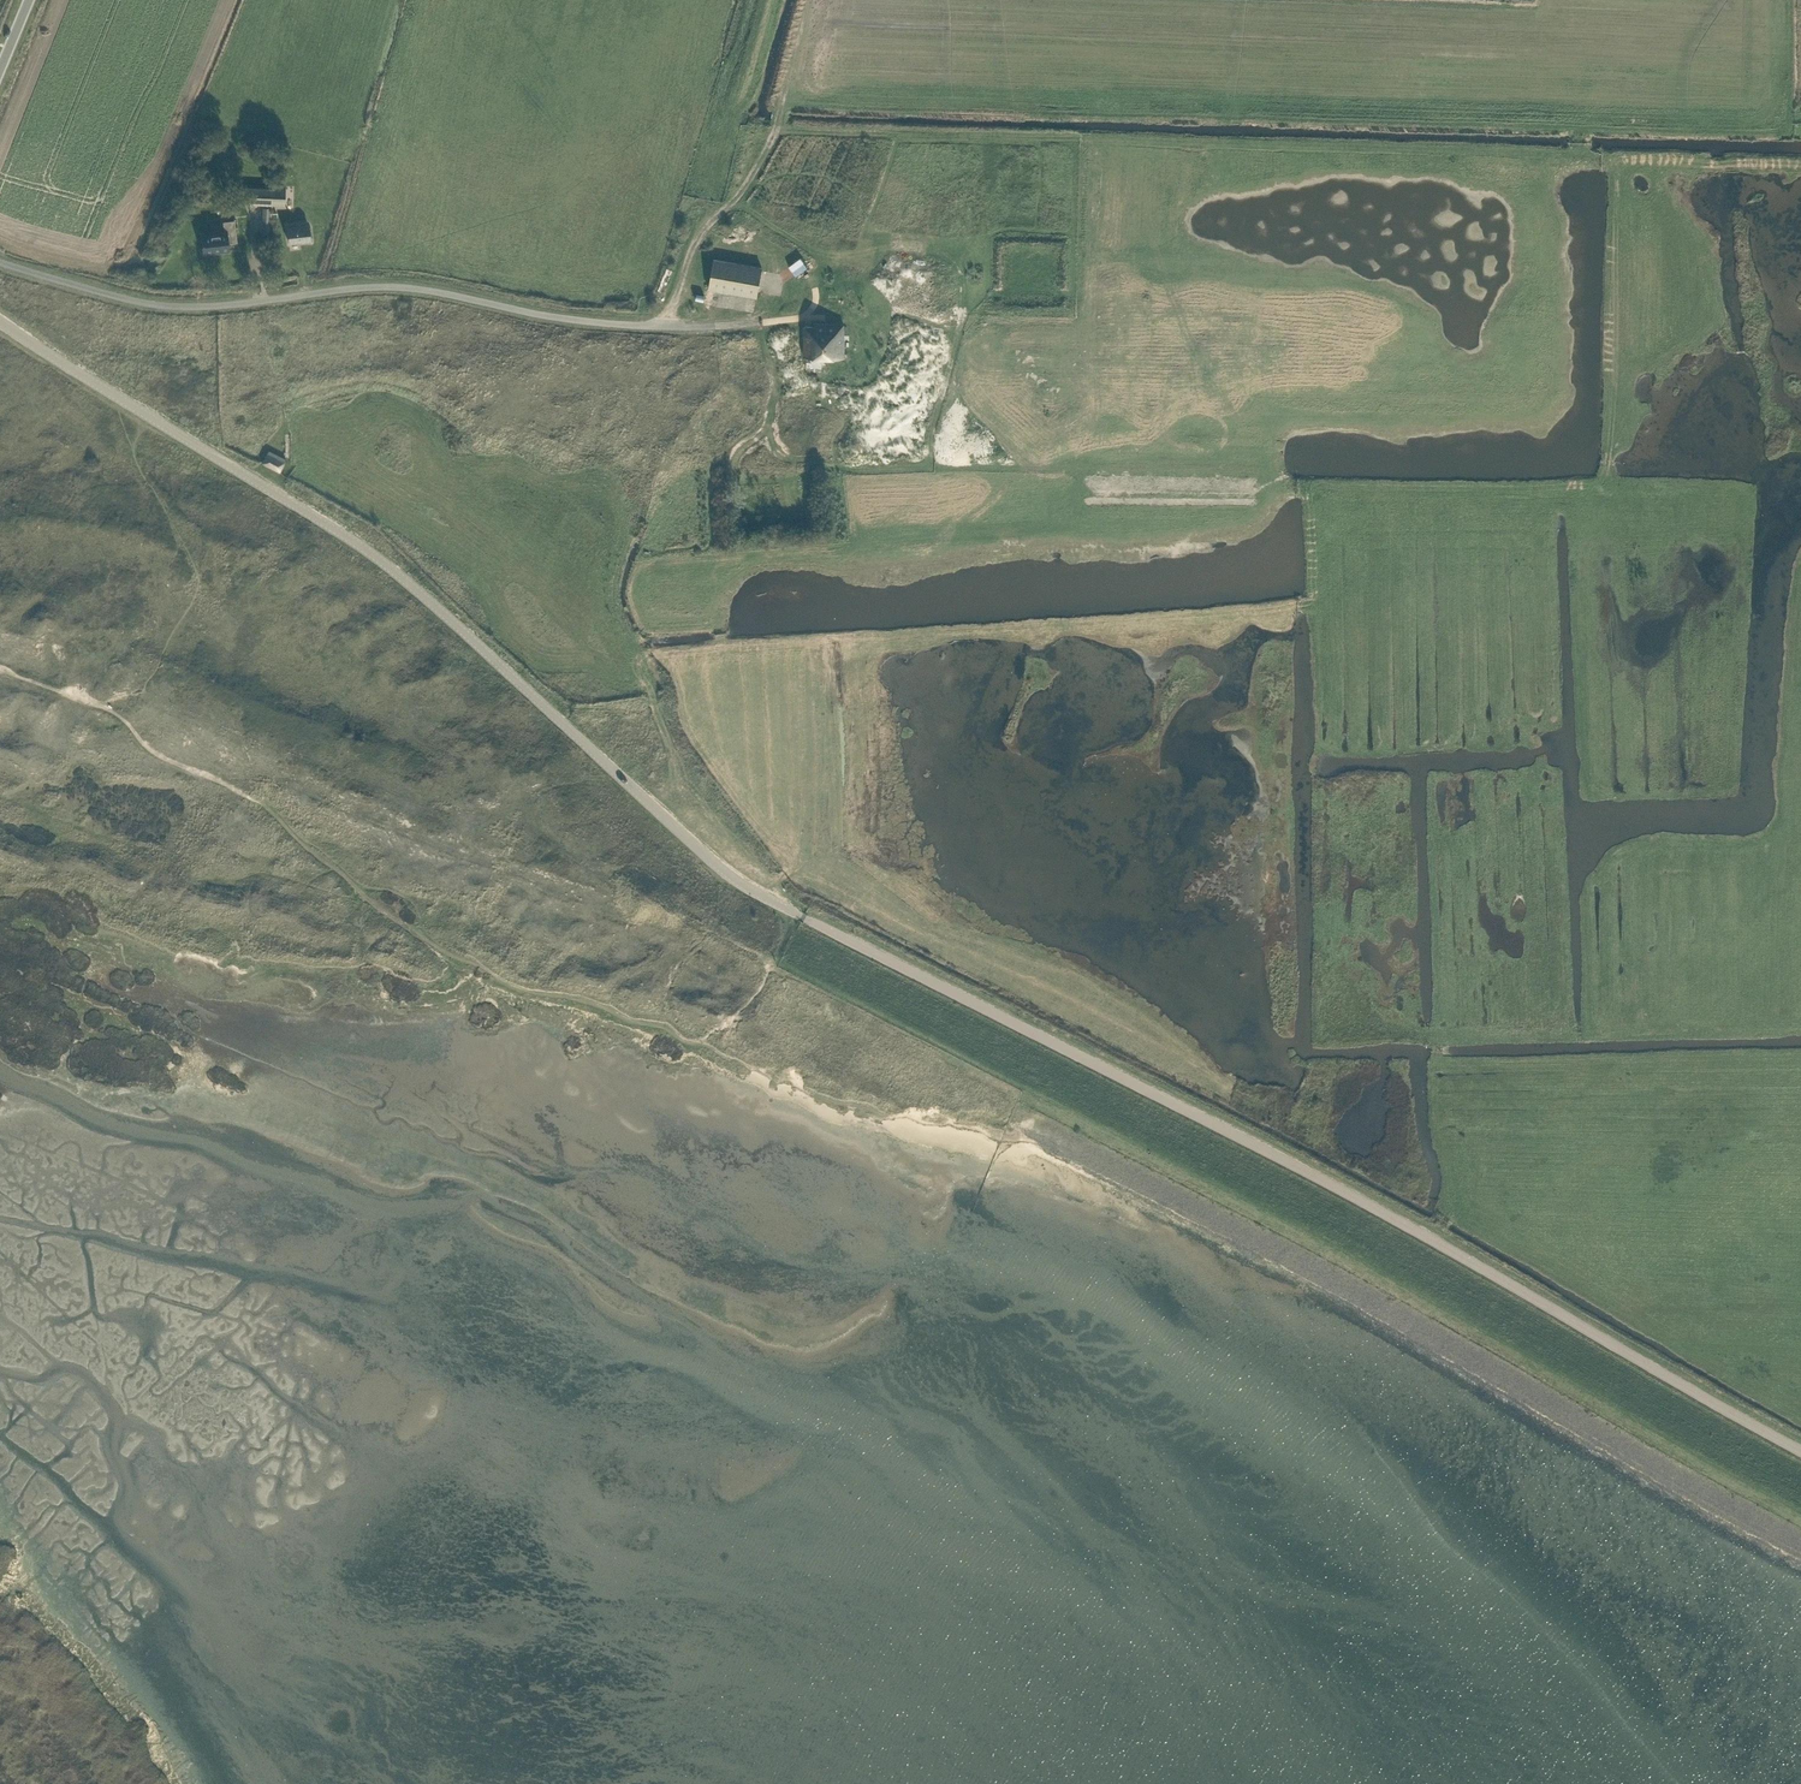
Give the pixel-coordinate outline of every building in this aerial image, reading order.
[(249,204),(272,205),(273,189),(250,187),(249,204)] [(273,189),(272,205),(285,206),(286,189),(273,189)] [(1098,226),(1099,241),(1107,241),(1106,217),(1095,217),(1095,226),(1098,226)] [(225,234),(202,237),(204,255),(230,251),(229,244),(238,243),(235,221),(224,223),(225,234)] [(309,225),(287,228),(289,243),(311,241),(309,225)] [(731,252),(728,269),(751,273),(750,277),(774,281),(778,257),(775,257),(779,234),(761,231),(757,257),(731,252)] [(725,233),(723,244),(745,248),(747,236),(725,233)] [(805,326),(804,356),(844,357),(844,324),(814,323),(814,326),(805,326)] [(268,453),(262,464),(280,473),(286,462),(285,462),(287,459),(270,451),(268,453)] [(741,509),(741,523),(753,522),(753,509),(741,509)] [(815,511),(806,513),(808,521),(816,519),(815,511)]
